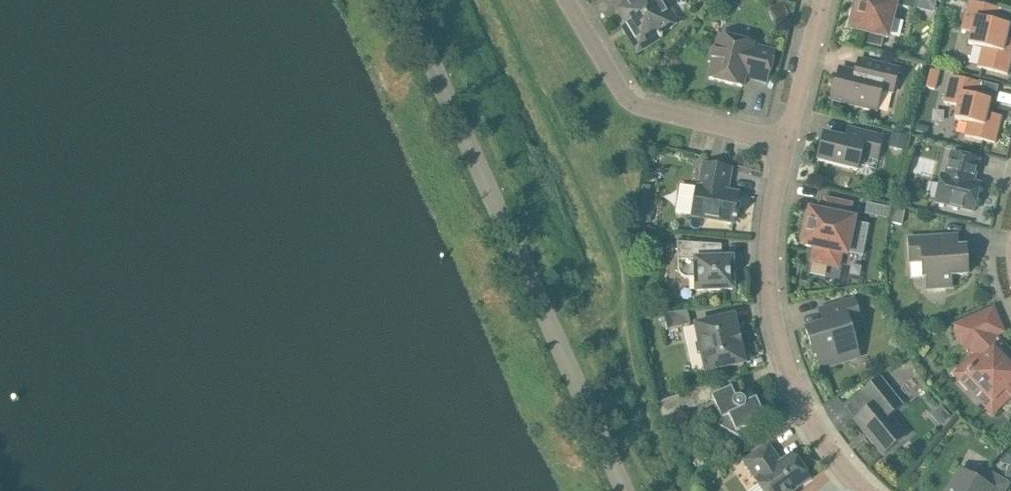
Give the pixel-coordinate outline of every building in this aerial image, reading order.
[(617,10),(625,24),(622,26),(638,53),(663,38),(661,34),(675,26),(661,3),(667,0),(633,0),(617,10)] [(915,11),(918,0),(859,0),(852,29),(866,33),(864,43),(882,48),(884,37),(888,38),(896,6),(915,11)] [(978,67),(1008,75),(1010,61),(1010,40),(1007,38),(1010,26),(996,22),(999,9),(970,1),(963,30),(972,33),(969,43),(983,47),(978,67)] [(753,46),(753,44),(720,36),(719,41),(714,40),(709,62),(713,63),(710,79),(743,87),(745,77),(767,83),(775,52),(753,46)] [(860,59),(856,73),(840,69),(833,100),(876,110),(881,91),(893,94),(899,69),(860,59)] [(931,71),(926,89),(936,91),(941,74),(931,71)] [(977,97),(980,83),(950,76),(944,103),(958,106),(955,119),(969,122),(965,136),(995,144),(1002,117),(988,113),(991,101),(977,97)] [(929,127),(918,125),(916,132),(928,135),(929,127)] [(848,128),(846,140),(824,135),(818,161),(858,170),(861,156),(878,160),(883,137),(848,128)] [(908,138),(893,135),(889,149),(904,153),(908,138)] [(952,153),(946,176),(942,175),(935,202),(974,212),(981,185),(973,183),(979,160),(952,153)] [(728,183),(730,169),(704,164),(701,188),(697,188),(692,216),(734,223),(738,194),(725,192),(726,183),(728,183)] [(854,220),(848,219),(851,205),(825,200),(822,214),(811,211),(803,246),(815,248),(812,262),(838,268),(841,253),(862,258),(870,224),(854,220)] [(896,207),(891,223),(919,230),(923,214),(896,207)] [(638,232),(638,243),(657,243),(657,233),(638,232)] [(923,278),(927,278),(928,290),(952,288),(951,276),(968,275),(966,247),(960,247),(959,235),(909,239),(910,263),(922,262),(923,278)] [(722,259),(722,245),(677,242),(678,269),(678,270),(679,272),(680,274),(682,276),(684,278),(686,279),(688,279),(689,279),(696,279),(697,291),(733,290),(732,259),(722,259)] [(824,324),(806,329),(815,357),(817,356),(818,359),(821,370),(860,358),(856,348),(849,323),(861,320),(854,300),(820,310),(824,324)] [(667,330),(691,324),(688,311),(664,313),(667,330)] [(1010,355),(1010,352),(996,336),(985,312),(953,326),(964,350),(970,347),(983,360),(961,380),(974,394),(993,414),(998,408),(1010,397),(1010,359),(1009,357),(1010,355)] [(745,364),(734,317),(695,325),(706,373),(745,364)] [(871,407),(855,419),(884,455),(906,436),(890,417),(904,405),(882,377),(861,394),(871,407)] [(736,399),(732,388),(712,397),(722,420),(719,427),(744,440),(750,427),(766,421),(757,400),(746,404),(745,401),(744,399),(741,398),(740,398),(738,399),(736,399)] [(697,406),(692,391),(658,402),(663,417),(697,406)] [(951,417),(942,406),(931,415),(940,425),(951,417)] [(793,490),(810,479),(793,455),(781,463),(769,445),(744,461),(757,480),(756,481),(763,490),(793,490)] [(1010,467),(1010,452),(1003,450),(1000,465),(1010,467)] [(961,473),(951,490),(1002,490),(1005,484),(981,471),(975,481),(961,473)]
